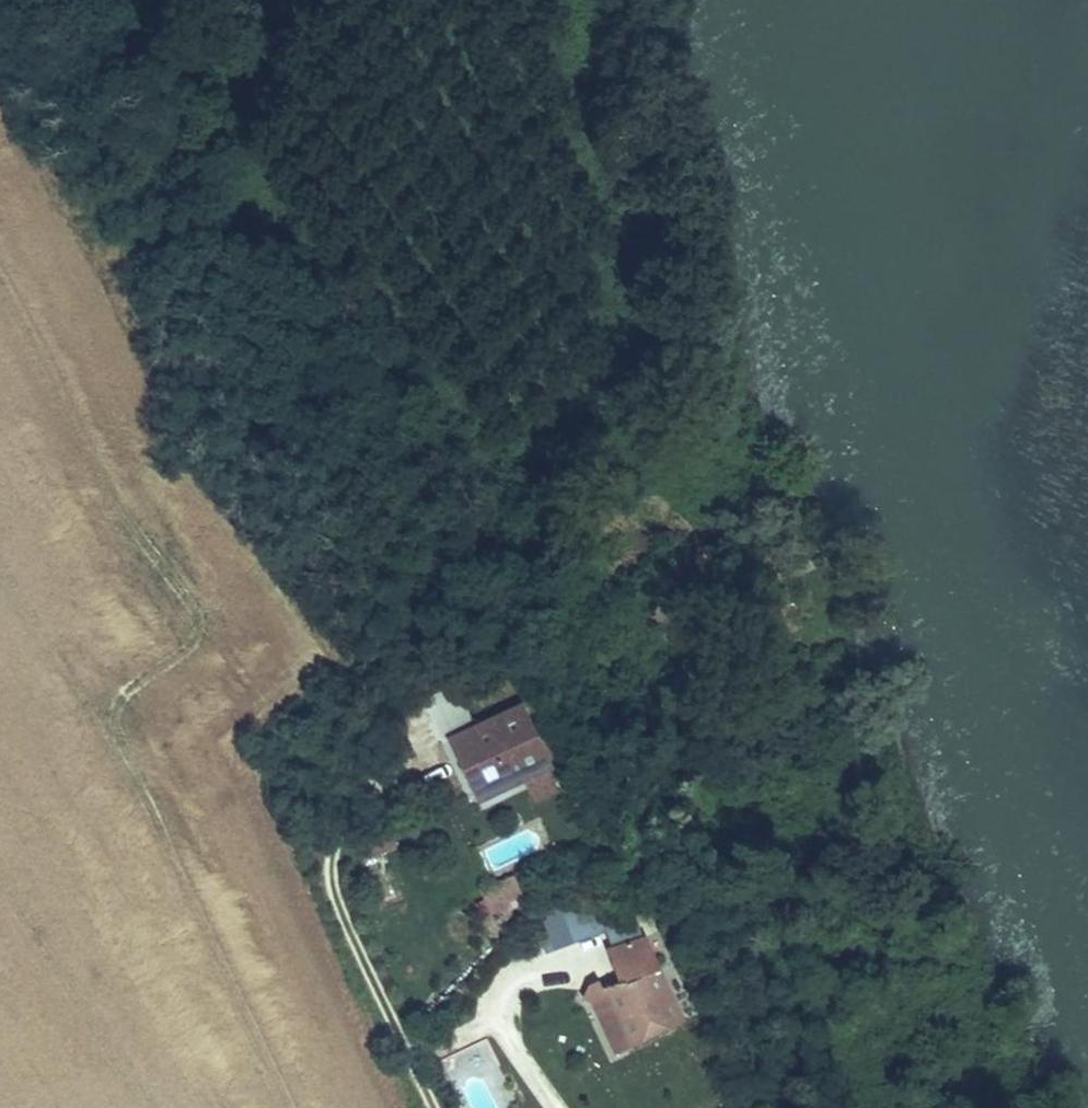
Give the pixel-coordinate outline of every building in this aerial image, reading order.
[(547,775),(537,753),(518,714),(487,729),(446,748),(476,809),(547,775)] [(489,915),(523,900),(511,875),(478,889),(489,915)] [(551,952),(600,931),(587,900),(538,921),(551,952)] [(647,902),(636,907),(645,926),(656,920),(647,902)] [(618,1000),(598,1010),(624,1064),(679,1035),(653,982),(637,950),(602,967),(618,1000)]
